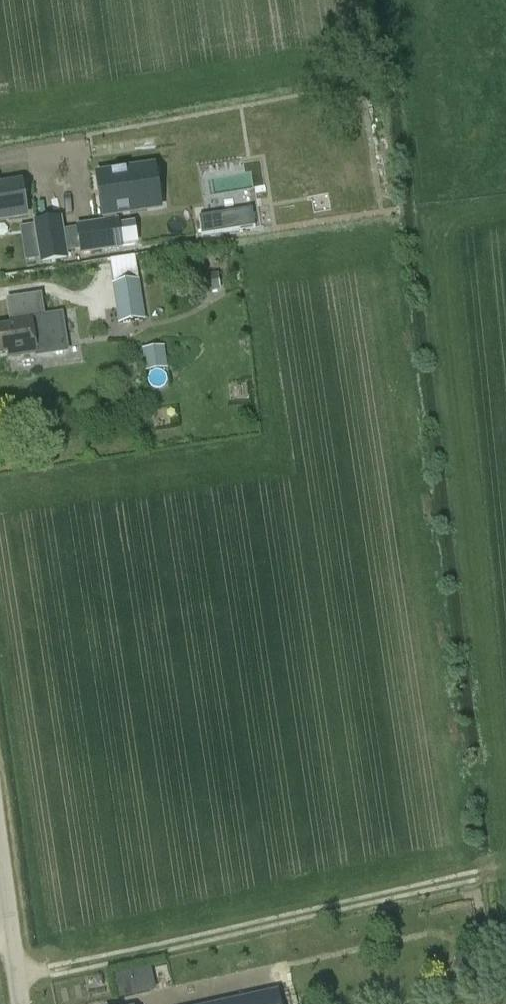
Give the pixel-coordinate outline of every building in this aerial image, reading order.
[(105,222),(96,224),(96,225),(100,249),(122,246),(118,220),(117,221),(116,214),(148,209),(146,193),(158,192),(154,167),(127,171),(126,170),(125,170),(126,172),(113,173),(113,172),(112,172),(112,173),(97,175),(103,216),(104,215),(105,222)] [(27,216),(22,182),(0,186),(0,220),(27,216)] [(253,208),(199,216),(202,235),(255,227),(253,208)] [(61,218),(35,222),(36,225),(41,259),(42,262),(67,258),(66,252),(63,230),(61,218)] [(113,285),(116,306),(130,304),(132,322),(145,320),(139,281),(113,285)] [(9,358),(65,349),(60,316),(44,318),(41,294),(8,299),(8,305),(11,305),(13,318),(18,321),(18,325),(0,327),(0,354),(8,353),(9,358)] [(165,343),(142,346),(145,368),(168,366),(165,343)] [(277,991),(218,1003),(280,1003),(277,991)]
